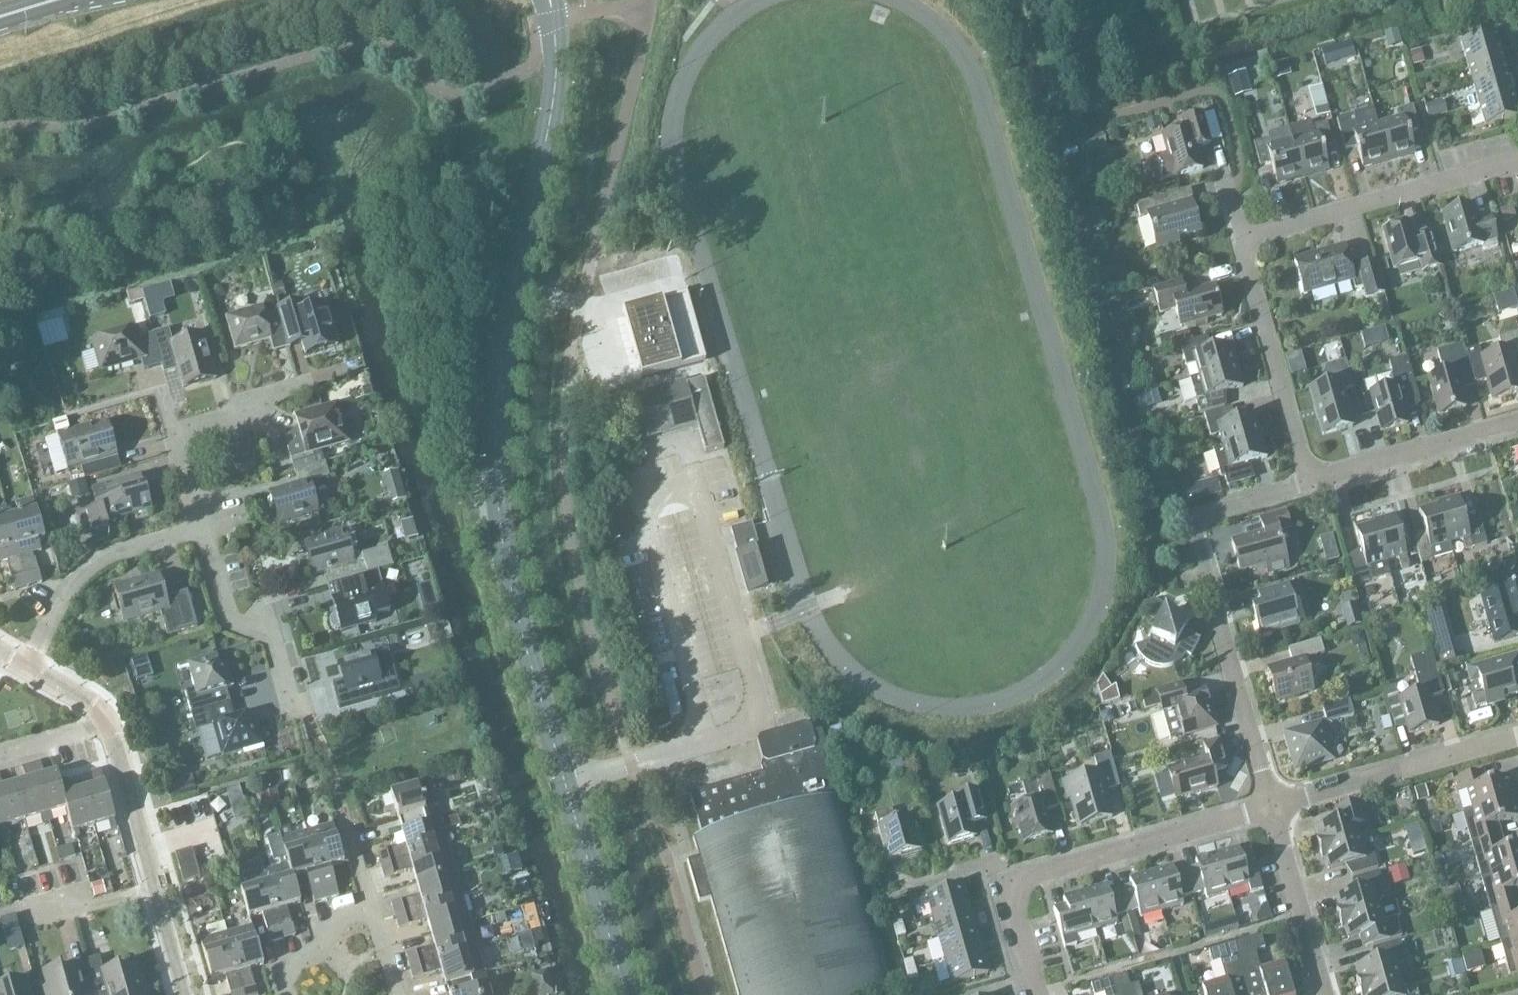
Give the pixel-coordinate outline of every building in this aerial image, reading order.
[(1461,43),(1467,64),(1501,54),(1495,33),(1461,43)] [(1341,60),(1356,56),(1351,41),(1336,45),(1341,60)] [(1467,64),(1473,85),(1507,75),(1501,54),(1467,64)] [(1473,85),(1479,106),(1513,96),(1507,75),(1473,85)] [(1479,106),(1485,127),(1517,117),(1517,113),(1513,96),(1479,106)] [(1398,119),(1379,125),(1388,157),(1397,155),(1401,157),(1413,154),(1412,150),(1413,150),(1408,133),(1420,129),(1413,106),(1398,110),(1397,113),(1398,119)] [(1353,115),(1337,119),(1346,151),(1358,147),(1363,165),(1364,164),(1365,168),(1377,164),(1380,160),(1388,157),(1379,125),(1375,111),(1356,117),(1353,115)] [(1197,148),(1211,144),(1203,114),(1181,121),(1184,129),(1162,136),(1167,155),(1156,158),(1162,179),(1173,175),(1174,177),(1203,169),(1197,148)] [(1307,123),(1289,128),(1290,133),(1302,174),(1311,171),(1315,174),(1327,170),(1326,167),(1327,167),(1322,149),(1334,146),(1327,122),(1310,127),(1310,124),(1307,123)] [(1290,133),(1289,128),(1270,133),(1268,136),(1269,139),(1254,143),(1260,167),(1272,163),(1277,181),(1278,181),(1279,184),(1291,180),(1294,176),(1302,174),(1290,133)] [(1175,193),(1137,204),(1141,218),(1148,216),(1158,249),(1177,243),(1176,239),(1199,233),(1190,204),(1179,207),(1175,193)] [(1443,214),(1454,252),(1483,244),(1484,250),(1498,246),(1490,217),(1476,221),(1472,206),(1443,214)] [(1383,231),(1394,269),(1420,262),(1423,271),(1440,266),(1431,233),(1415,238),(1410,223),(1383,231)] [(1295,260),(1305,294),(1353,280),(1355,289),(1364,287),(1367,298),(1385,293),(1376,262),(1358,267),(1359,269),(1351,271),(1344,246),(1295,260)] [(677,253),(667,256),(673,276),(683,273),(677,253)] [(1176,310),(1181,327),(1222,315),(1214,286),(1184,294),(1181,282),(1154,290),(1161,314),(1176,310)] [(303,301),(278,309),(289,347),(302,343),(305,354),(338,345),(326,303),(305,309),(303,301)] [(689,305),(621,324),(636,380),(684,367),(707,362),(689,305)] [(289,347),(278,309),(264,312),(263,307),(226,317),(235,350),(271,340),(274,351),(289,347)] [(138,328),(92,341),(101,372),(129,364),(141,360),(144,370),(162,365),(154,334),(140,338),(138,328)] [(168,330),(154,334),(162,365),(164,372),(178,368),(184,388),(216,378),(204,334),(172,343),(168,330)] [(1475,384),(1487,380),(1492,400),(1517,392),(1517,366),(1516,359),(1517,358),(1517,332),(1499,338),(1503,351),(1482,357),(1479,347),(1466,351),(1475,384)] [(1196,363),(1199,376),(1237,365),(1231,344),(1208,350),(1204,337),(1180,344),(1187,366),(1196,363)] [(1440,351),(1446,372),(1429,377),(1439,415),(1466,407),(1459,382),(1473,379),(1463,345),(1440,351)] [(1371,392),(1382,431),(1408,423),(1404,409),(1420,404),(1407,357),(1389,362),(1392,373),(1375,377),(1379,390),(1371,392)] [(1332,382),(1310,388),(1323,435),(1353,426),(1343,392),(1354,388),(1346,360),(1327,365),(1332,382)] [(1237,365),(1199,376),(1190,379),(1200,413),(1224,406),(1220,393),(1243,387),(1237,365)] [(636,395),(648,437),(698,422),(707,451),(725,446),(706,377),(687,383),(687,380),(636,395)] [(284,433),(289,451),(291,459),(349,442),(338,404),(296,416),(299,429),(284,433)] [(1220,434),(1223,447),(1262,436),(1256,415),(1232,421),(1228,408),(1204,415),(1211,437),(1220,434)] [(85,478),(121,468),(108,422),(58,436),(68,470),(81,467),(85,478)] [(1262,436),(1223,447),(1214,449),(1222,478),(1225,477),(1228,486),(1251,479),(1246,463),(1268,457),(1262,436)] [(319,513),(310,481),(330,476),(325,461),(295,470),(299,484),(270,492),(279,524),(319,513)] [(98,507),(87,510),(93,530),(109,526),(108,522),(152,509),(142,474),(92,489),(98,507)] [(1459,497),(1438,503),(1439,506),(1450,544),(1462,540),(1465,550),(1487,544),(1480,520),(1466,524),(1459,497)] [(19,515),(9,518),(29,586),(42,582),(34,553),(42,551),(39,540),(46,538),(34,498),(16,503),(19,515)] [(7,561),(15,590),(29,586),(9,518),(6,506),(0,507),(0,563),(7,561)] [(1439,506),(1419,511),(1426,535),(1414,539),(1421,563),(1433,560),(1453,554),(1450,544),(1439,506)] [(1279,544),(1282,544),(1278,530),(1289,527),(1285,512),(1260,520),(1264,533),(1232,542),(1240,571),(1266,564),(1268,573),(1286,567),(1279,544)] [(1395,515),(1374,521),(1375,524),(1376,524),(1387,562),(1399,558),(1402,569),(1410,566),(1395,515)] [(402,537),(415,531),(409,518),(396,524),(402,537)] [(1354,526),(1363,554),(1347,558),(1354,581),(1389,571),(1386,562),(1387,562),(1376,524),(1375,524),(1369,526),(1368,522),(1354,526)] [(731,529),(738,552),(736,552),(749,595),(777,586),(764,544),(759,546),(752,523),(731,529)] [(346,530),(304,542),(314,575),(325,572),(328,585),(367,574),(378,571),(394,566),(387,544),(379,546),(377,549),(377,550),(353,557),(346,530)] [(1325,557),(1327,563),(1339,559),(1337,550),(1327,553),(1325,557)] [(367,574),(328,585),(336,613),(334,615),(332,617),(331,620),(331,624),(332,627),(335,629),(338,630),(341,629),(342,632),(376,622),(375,617),(390,612),(382,585),(378,571),(367,574)] [(144,583),(115,591),(124,623),(161,612),(168,635),(198,626),(188,591),(166,597),(160,573),(142,578),(144,583)] [(1262,605),(1253,608),(1260,635),(1299,624),(1288,585),(1259,594),(1262,605)] [(1494,643),(1517,636),(1517,586),(1481,597),(1494,643)] [(1144,604),(1139,613),(1154,621),(1162,605),(1155,601),(1144,604)] [(1184,631),(1187,626),(1164,613),(1148,642),(1135,646),(1137,652),(1141,656),(1144,660),(1149,664),(1153,666),(1159,667),(1165,668),(1172,666),(1178,663),(1184,658),(1186,655),(1191,657),(1201,639),(1184,631)] [(377,647),(374,637),(375,637),(374,634),(351,641),(352,644),(353,644),(356,653),(377,647)] [(1313,691),(1304,659),(1324,653),(1321,639),(1288,649),(1292,662),(1268,669),(1277,701),(1313,691)] [(345,680),(334,684),(340,707),(384,694),(399,690),(388,650),(372,654),(340,663),(345,680)] [(185,690),(192,714),(230,703),(226,687),(234,685),(228,664),(220,666),(217,654),(188,663),(195,688),(185,690)] [(1468,669),(1472,685),(1480,683),(1483,693),(1472,697),(1476,709),(1504,701),(1503,697),(1517,693),(1517,654),(1468,669)] [(1412,665),(1420,692),(1399,698),(1410,734),(1439,725),(1431,697),(1444,694),(1434,659),(1412,665)] [(462,668),(412,683),(415,693),(413,693),(414,697),(440,689),(439,687),(453,683),(453,686),(466,682),(462,668)] [(1102,705),(1120,700),(1116,686),(1112,689),(1103,676),(1097,686),(1102,705)] [(1160,704),(1163,713),(1170,739),(1184,735),(1216,726),(1205,688),(1185,694),(1181,683),(1157,690),(1141,695),(1145,708),(1160,704)] [(1323,707),(1327,723),(1354,715),(1350,700),(1323,707)] [(235,718),(230,703),(192,714),(197,730),(214,725),(223,757),(243,751),(244,755),(264,749),(256,720),(251,722),(249,714),(235,718)] [(688,861),(699,902),(711,899),(738,994),(897,994),(869,897),(841,796),(835,797),(823,754),(828,752),(822,731),(813,733),(812,727),(805,724),(760,737),(758,742),(763,761),(769,764),(768,765),(770,771),(734,781),(690,793),(696,812),(697,818),(702,835),(694,838),(697,850),(699,858),(688,861)] [(1287,734),(1296,769),(1331,759),(1321,724),(1287,734)] [(1208,758),(1168,770),(1176,799),(1217,787),(1213,771),(1228,767),(1220,740),(1204,744),(1208,758)] [(1063,782),(1068,798),(1071,797),(1080,826),(1112,817),(1105,791),(1120,786),(1110,753),(1094,757),(1098,772),(1063,782)] [(67,809),(60,781),(57,773),(45,776),(41,761),(32,764),(46,815),(66,809),(67,809)] [(27,782),(15,785),(26,821),(46,815),(32,764),(22,766),(27,782)] [(116,820),(101,769),(91,772),(96,787),(84,790),(94,826),(116,820)] [(1478,772),(1454,779),(1458,793),(1467,790),(1472,810),(1513,798),(1515,798),(1509,777),(1482,784),(1478,772)] [(1050,775),(1021,784),(1027,802),(1011,807),(1017,828),(1020,827),(1024,842),(1052,834),(1045,810),(1059,806),(1050,775)] [(5,827),(26,821),(15,785),(4,788),(0,776),(0,810),(5,827)] [(94,826),(84,790),(73,794),(68,778),(60,781),(67,809),(66,809),(73,832),(94,826)] [(400,818),(404,831),(437,822),(437,821),(433,808),(438,807),(430,781),(391,792),(399,818),(400,818)] [(243,797),(239,786),(226,789),(230,801),(243,797)] [(961,794),(963,799),(939,806),(950,844),(975,837),(971,825),(987,820),(978,789),(961,794)] [(278,790),(269,793),(273,805),(281,803),(278,790)] [(261,795),(264,807),(273,805),(269,793),(261,795)] [(1473,844),(1497,837),(1494,825),(1517,818),(1517,817),(1513,798),(1472,810),(1476,821),(1467,823),(1473,844)] [(1317,839),(1320,849),(1360,838),(1356,825),(1365,823),(1359,802),(1335,809),(1339,820),(1316,827),(1320,838),(1317,839)] [(921,853),(920,850),(921,850),(911,816),(896,821),(892,809),(875,814),(878,826),(888,859),(901,856),(902,858),(921,853)] [(378,853),(381,865),(449,846),(442,820),(437,821),(437,822),(404,831),(402,831),(406,845),(378,853)] [(333,824),(308,831),(327,899),(339,896),(331,867),(345,863),(333,824)] [(1420,834),(1418,825),(1405,829),(1408,837),(1420,834)] [(290,826),(279,830),(281,836),(281,838),(289,864),(290,864),(294,877),(306,874),(314,903),(327,899),(308,831),(292,835),(290,826)] [(281,866),(264,871),(284,939),(296,935),(288,907),(301,903),(294,877),(290,864),(289,864),(281,838),(281,836),(268,839),(275,862),(280,860),(281,866)] [(1473,844),(1479,866),(1482,876),(1491,874),(1517,866),(1517,845),(1501,850),(1497,837),(1473,844)] [(1360,838),(1320,849),(1322,858),(1325,858),(1329,869),(1351,863),(1354,874),(1378,867),(1372,847),(1363,849),(1360,838)] [(72,845),(56,850),(60,862),(76,857),(72,845)] [(417,882),(456,871),(449,846),(381,865),(385,878),(413,869),(417,882)] [(1239,847),(1217,853),(1228,892),(1250,886),(1251,890),(1263,887),(1253,851),(1241,855),(1239,847)] [(193,849),(176,853),(184,883),(201,878),(193,849)] [(1198,867),(1186,870),(1193,894),(1205,891),(1207,898),(1228,892),(1217,853),(1196,860),(1198,867)] [(1172,866),(1151,872),(1162,911),(1183,905),(1181,897),(1193,894),(1186,870),(1174,873),(1172,866)] [(1491,874),(1482,876),(1491,910),(1516,903),(1512,890),(1517,889),(1517,866),(1491,874)] [(1389,874),(1392,885),(1406,881),(1403,870),(1389,874)] [(264,871),(238,878),(249,917),(250,917),(263,914),(271,942),(284,939),(264,871)] [(396,916),(464,897),(456,871),(417,882),(421,895),(392,903),(396,916)] [(1337,909),(1339,918),(1379,907),(1373,886),(1383,883),(1379,871),(1355,878),(1359,890),(1336,896),(1340,908),(1337,909)] [(1120,889),(1125,908),(1127,913),(1139,910),(1141,917),(1162,911),(1151,872),(1130,879),(1132,886),(1120,889)] [(926,894),(933,917),(970,906),(963,883),(926,894)] [(1085,891),(1090,911),(1096,930),(1117,924),(1115,916),(1127,913),(1125,908),(1120,889),(1108,892),(1106,885),(1085,891)] [(1464,905),(1458,885),(1442,889),(1447,909),(1464,905)] [(1054,908),(1061,932),(1065,947),(1077,944),(1075,936),(1096,930),(1090,911),(1085,891),(1064,897),(1066,905),(1054,908)] [(432,933),(471,922),(464,897),(396,916),(399,928),(428,920),(432,933)] [(1396,902),(1379,907),(1339,918),(1342,928),(1345,927),(1349,939),(1371,932),(1374,944),(1402,936),(1396,915),(1399,914),(1396,902)] [(1491,910),(1497,931),(1506,928),(1509,940),(1517,938),(1517,910),(1516,903),(1491,910)] [(933,917),(939,938),(976,928),(970,906),(933,917)] [(894,927),(903,925),(900,915),(892,918),(894,927)] [(410,967),(478,947),(471,922),(432,933),(435,946),(407,954),(410,967)] [(245,994),(258,994),(250,968),(264,964),(253,925),(227,933),(245,994)] [(894,927),(897,937),(906,935),(903,925),(894,927)] [(939,938),(945,960),(982,950),(976,928),(939,938)] [(212,979),(226,975),(231,994),(245,994),(227,933),(201,940),(212,979)] [(1237,943),(1252,994),(1254,994),(1291,985),(1284,962),(1261,969),(1255,951),(1265,948),(1262,936),(1237,943)] [(1509,940),(1501,943),(1510,975),(1517,973),(1517,938),(1509,940)] [(1357,978),(1359,988),(1399,976),(1396,964),(1405,962),(1399,941),(1375,948),(1379,959),(1356,966),(1360,977),(1357,978)] [(1237,943),(1209,951),(1212,962),(1221,959),(1226,979),(1202,985),(1205,994),(1252,994),(1237,943)] [(448,984),(486,973),(478,947),(410,967),(414,979),(442,971),(446,984),(448,984)] [(982,950),(945,960),(952,983),(988,972),(982,950)] [(87,960),(97,994),(147,994),(146,990),(142,991),(135,967),(120,971),(119,967),(104,972),(100,956),(87,960)] [(904,961),(907,971),(915,969),(913,959),(904,961)] [(63,972),(61,967),(45,972),(51,994),(85,994),(77,968),(63,972)] [(907,971),(908,974),(910,981),(918,978),(915,969),(907,971)] [(448,984),(451,994),(492,994),(486,973),(448,984)] [(1116,977),(1121,994),(1142,994),(1139,984),(1130,986),(1126,974),(1116,977)] [(1359,988),(1361,994),(1419,994),(1416,985),(1403,989),(1399,976),(1359,988)] [(1116,977),(1091,984),(1094,994),(1101,994),(1104,994),(1105,994),(1121,994),(1116,977)] [(27,978),(0,986),(0,994),(31,994),(27,978)] [(1254,994),(1294,994),(1291,985),(1254,994)]
